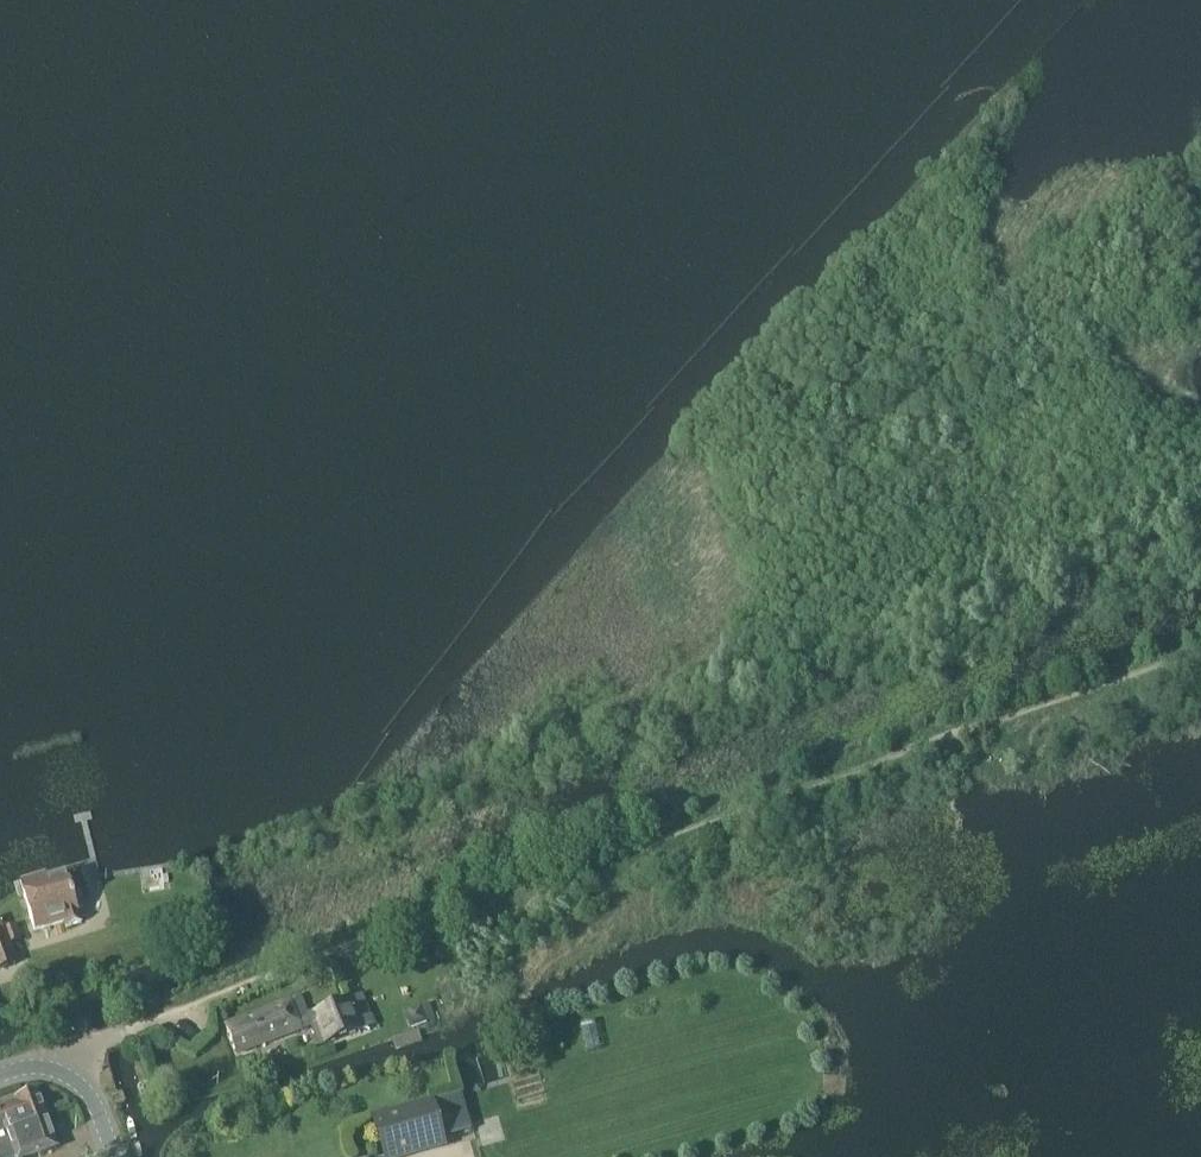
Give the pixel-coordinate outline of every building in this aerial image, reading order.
[(48,885),(46,878),(21,887),(36,933),(67,923),(68,927),(82,923),(78,911),(82,910),(78,898),(81,896),(80,891),(72,894),(66,879),(48,885)] [(0,931),(0,959),(11,956),(7,947),(21,942),(16,926),(0,931)] [(313,1021),(305,998),(229,1025),(239,1055),(321,1026),(328,1047),(378,1030),(375,1022),(370,1024),(368,1020),(373,1018),(367,1000),(354,1004),(353,1002),(320,1014),(321,1018),(313,1021)] [(409,1019),(414,1032),(415,1034),(430,1028),(425,1013),(409,1019)] [(428,1045),(426,1038),(424,1033),(396,1042),(401,1053),(428,1045)] [(48,1115),(40,1091),(16,1100),(17,1103),(5,1107),(4,1104),(0,1105),(0,1133),(48,1115)] [(387,1156),(397,1156),(447,1143),(436,1103),(377,1120),(387,1156)] [(0,1133),(0,1156),(15,1156),(17,1156),(34,1156),(60,1147),(48,1115),(0,1133)]
